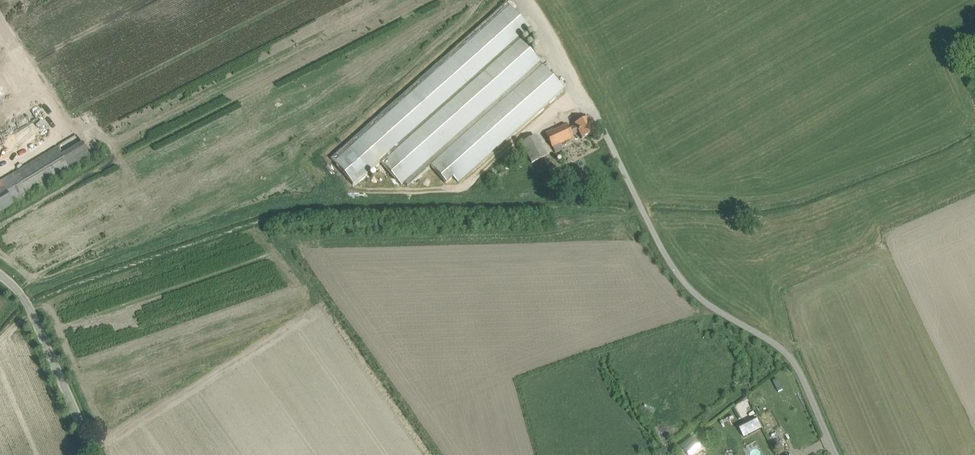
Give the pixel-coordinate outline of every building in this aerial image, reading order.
[(530,30),(507,3),(330,158),(354,186),(380,163),(400,185),(403,183),(406,187),(430,166),(445,183),(452,177),(457,183),(563,88),(520,39),(530,30)] [(567,124),(545,134),(552,148),(552,147),(555,153),(562,150),(559,144),(573,137),(572,135),(578,132),(581,139),(594,132),(588,118),(575,124),(575,126),(569,129),(567,124)] [(41,139),(33,124),(0,143),(0,163),(41,139)] [(520,144),(531,164),(547,156),(536,136),(520,144)] [(56,148),(0,181),(0,212),(13,204),(18,201),(92,159),(82,142),(61,155),(56,148)] [(739,427),(744,437),(762,428),(756,417),(739,427)] [(688,454),(693,454),(703,447),(697,440),(684,450),(688,454)] [(772,443),(775,449),(781,445),(777,440),(772,443)]
